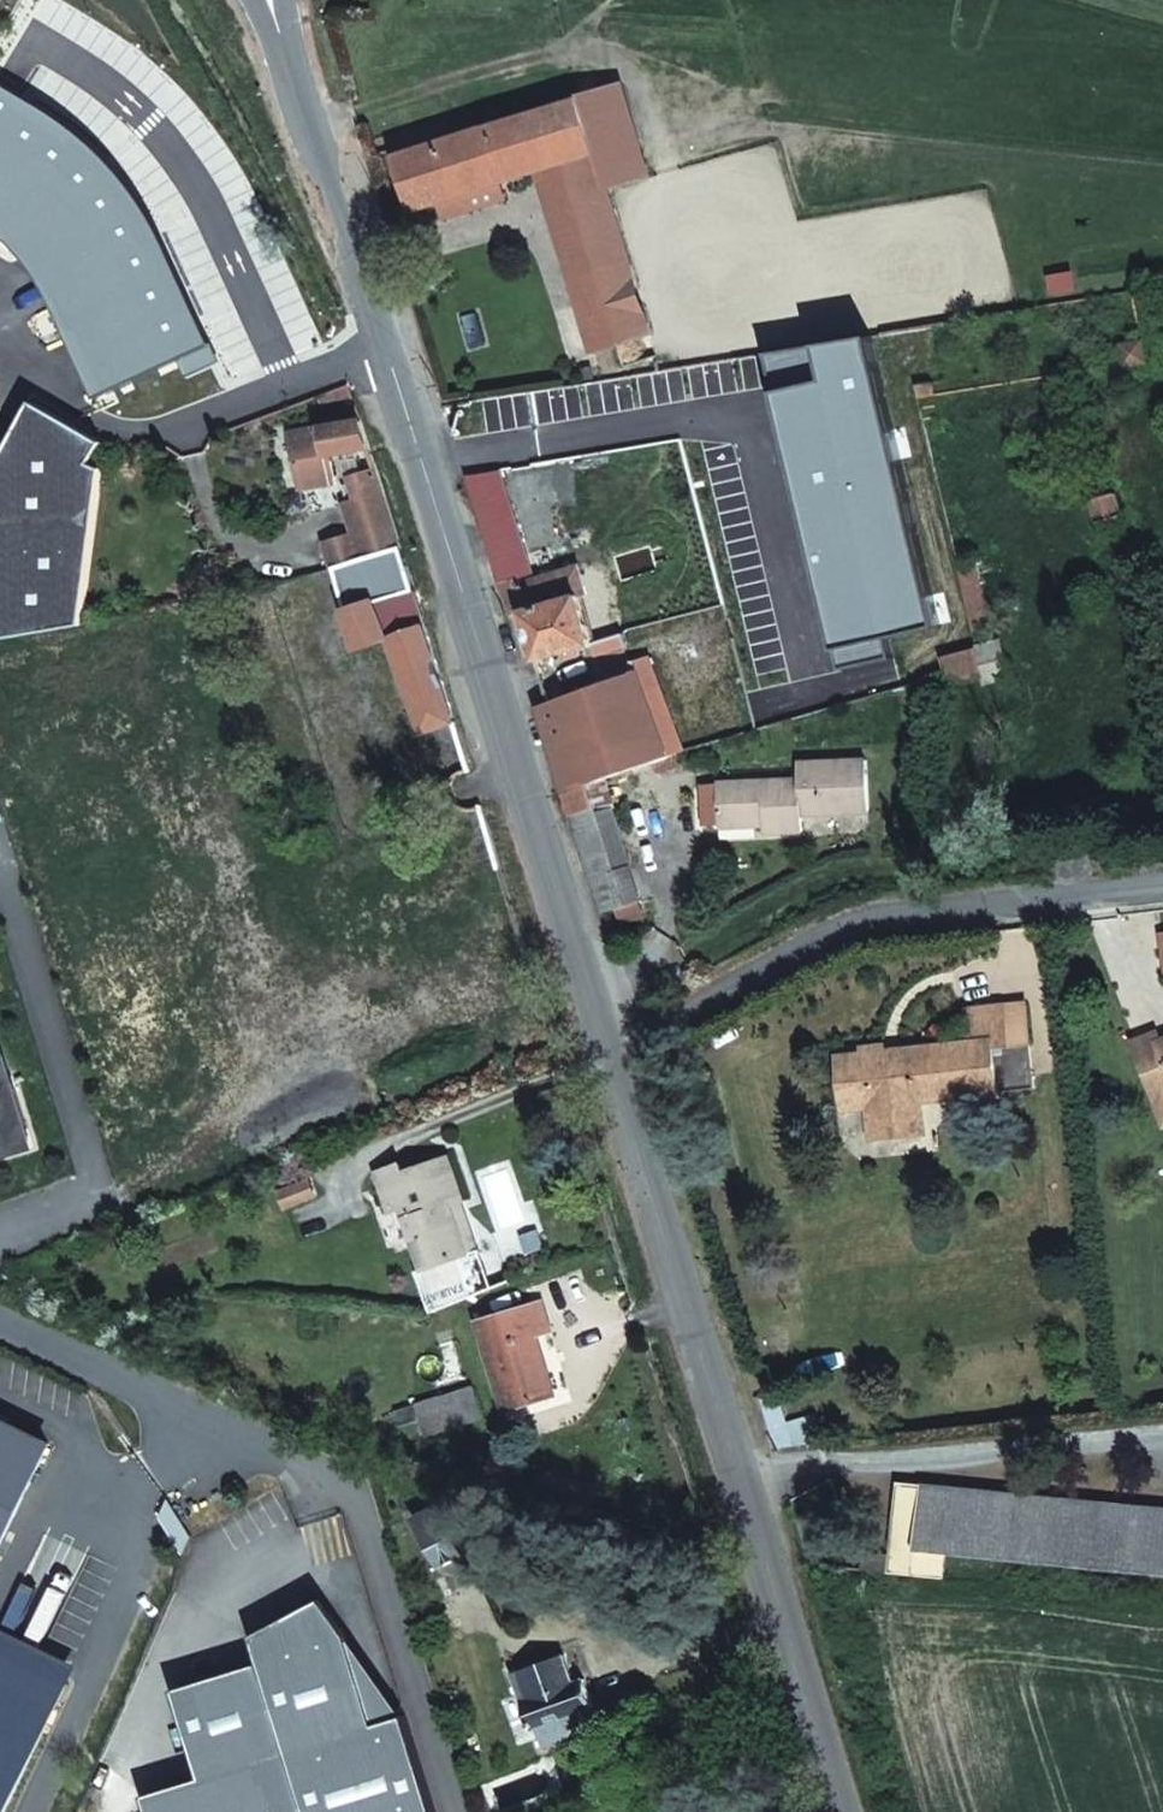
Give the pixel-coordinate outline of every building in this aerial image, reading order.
[(578,95),(394,154),(413,214),(537,175),(596,156),(578,95)] [(596,156),(537,175),(556,237),(586,228),(617,219),(607,190),(596,156)] [(630,263),(617,219),(586,228),(591,249),(562,256),(569,282),(630,263)] [(586,228),(556,237),(562,256),(591,249),(586,228)] [(637,289),(630,263),(569,282),(577,306),(637,289)] [(641,303),(637,289),(577,306),(582,322),(641,303)] [(592,355),(651,336),(641,303),(582,322),(592,355)] [(1140,349),(1124,352),(1127,370),(1144,367),(1140,349)] [(931,397),(928,379),(915,383),(919,400),(931,397)] [(53,630),(80,625),(100,472),(90,465),(106,438),(36,395),(0,461),(0,639),(53,630)] [(373,451),(363,419),(289,433),(302,491),(334,484),(329,459),(373,451)] [(402,550),(378,470),(352,476),(361,506),(346,511),(356,539),(331,552),(335,568),(402,550)] [(1119,501),(1094,506),(1100,533),(1125,526),(1119,501)] [(402,550),(335,568),(357,653),(388,644),(397,674),(404,672),(411,694),(406,696),(421,738),(458,730),(402,550)] [(503,553),(491,556),(499,581),(511,617),(522,616),(539,660),(553,656),(556,664),(574,659),(572,651),(590,645),(577,596),(583,594),(577,571),(514,586),(503,553)] [(591,567),(577,571),(583,594),(598,589),(591,567)] [(979,572),(957,577),(971,636),(992,632),(979,572)] [(277,585),(247,594),(256,626),(285,618),(277,585)] [(785,626),(761,634),(764,649),(791,641),(785,626)] [(619,634),(602,641),(605,654),(623,649),(619,634)] [(972,657),(977,683),(978,695),(1002,691),(996,650),(975,655),(972,657)] [(625,663),(629,675),(647,669),(642,656),(625,663)] [(943,689),(944,691),(977,683),(972,657),(938,665),(940,677),(920,682),(919,690),(921,694),(943,689)] [(680,752),(679,750),(669,721),(647,669),(629,675),(661,759),(680,752)] [(558,700),(539,706),(555,757),(566,793),(587,785),(661,759),(629,675),(558,700)] [(553,686),(534,693),(539,706),(558,700),(553,686)] [(796,789),(713,791),(713,830),(754,831),(754,839),(798,837),(799,823),(864,823),(865,775),(796,775),(796,789)] [(574,817),(595,811),(587,785),(566,793),(574,817)] [(574,817),(604,909),(640,898),(610,806),(595,811),(574,817)] [(863,1061),(839,1063),(846,1113),(867,1111),(870,1131),(924,1127),(922,1107),(995,1098),(991,1050),(1024,1043),(1022,1007),(965,1015),(968,1042),(889,1052),(888,1043),(862,1048),(863,1061)] [(1161,1040),(1157,1032),(1134,1041),(1147,1079),(1162,1073),(1162,1046),(1161,1040)] [(25,1152),(18,1130),(27,1127),(11,1075),(2,1078),(0,1073),(0,1159),(25,1152)] [(1156,1105),(1162,1103),(1162,1073),(1147,1079),(1156,1105)] [(924,1127),(870,1131),(872,1150),(926,1145),(924,1127)] [(402,1210),(422,1270),(449,1260),(459,1257),(444,1206),(460,1201),(445,1158),(406,1170),(402,1164),(375,1173),(389,1215),(402,1210)] [(459,1257),(449,1260),(464,1302),(487,1295),(472,1252),(459,1257)] [(449,1260),(422,1270),(436,1312),(464,1302),(449,1260)] [(542,1305),(475,1326),(495,1385),(504,1411),(542,1401),(523,1340),(548,1332),(542,1305)] [(450,1399),(459,1429),(482,1422),(474,1391),(450,1399)] [(412,1411),(416,1424),(421,1441),(459,1429),(450,1399),(412,1411)] [(412,1411),(386,1419),(392,1432),(416,1424),(412,1411)] [(0,1417),(0,1548),(51,1442),(0,1417)] [(480,1451),(466,1473),(482,1482),(494,1459),(480,1451)] [(899,1484),(889,1556),(866,1553),(866,1571),(940,1578),(944,1556),(1162,1575),(1162,1512),(899,1484)] [(437,1507),(415,1519),(441,1567),(464,1553),(437,1507)] [(252,1639),(260,1665),(304,1811),(434,1811),(406,1718),(349,1638),(324,1601),(252,1639)] [(15,1657),(0,1650),(0,1689),(15,1657)] [(572,1683),(563,1657),(514,1676),(545,1747),(589,1731),(581,1711),(591,1709),(582,1681),(572,1683)] [(260,1665),(175,1691),(201,1779),(144,1797),(148,1811),(304,1811),(260,1665)]
